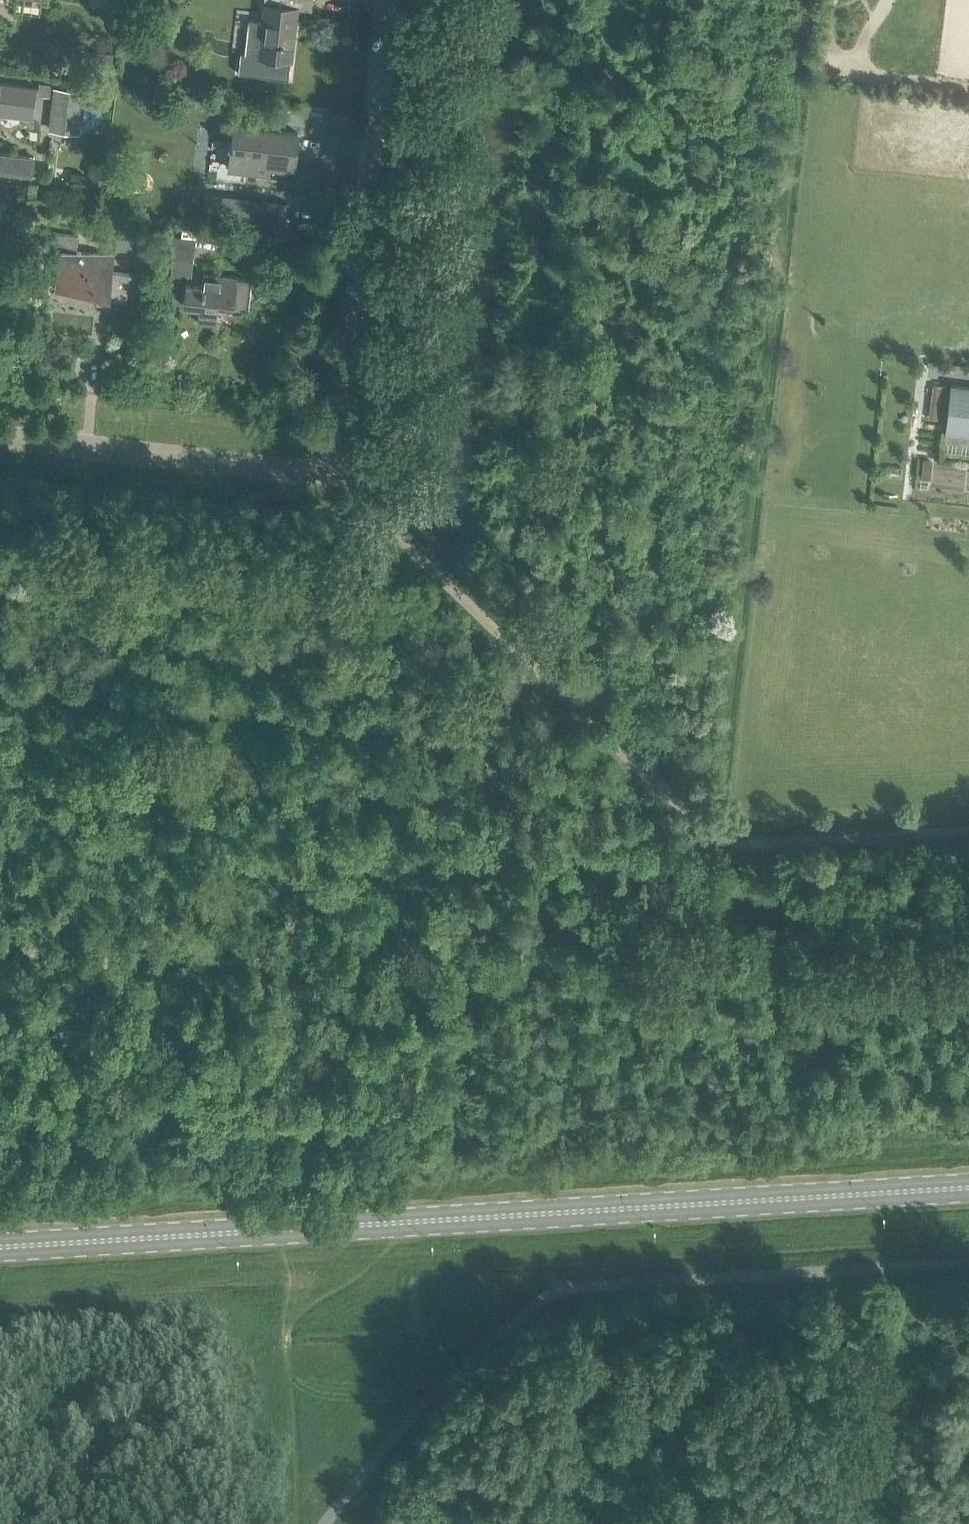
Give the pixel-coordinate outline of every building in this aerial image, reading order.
[(290,61),(294,25),(290,25),(290,18),(294,18),(295,9),(310,11),(311,0),(262,0),(256,57),(290,61)] [(33,108),(36,88),(0,84),(0,86),(0,104),(33,108)] [(226,146),(231,147),(228,170),(243,171),(243,172),(266,174),(267,167),(292,170),(296,134),(232,126),(230,144),(226,143),(226,146)] [(31,178),(33,158),(0,154),(0,174),(31,178)] [(60,250),(55,290),(76,292),(77,291),(92,293),(92,297),(126,301),(130,273),(110,271),(111,256),(112,256),(113,255),(76,250),(78,234),(46,230),(44,248),(60,250)] [(119,237),(118,248),(132,249),(133,239),(119,237)] [(164,257),(161,284),(189,287),(192,260),(164,257)] [(184,291),(183,305),(199,306),(197,322),(215,324),(217,308),(247,312),(251,279),(202,273),(200,293),(184,291)] [(942,449),(968,453),(968,387),(950,385),(944,433),(942,449)] [(922,465),(922,475),(930,476),(931,466),(922,465)]
